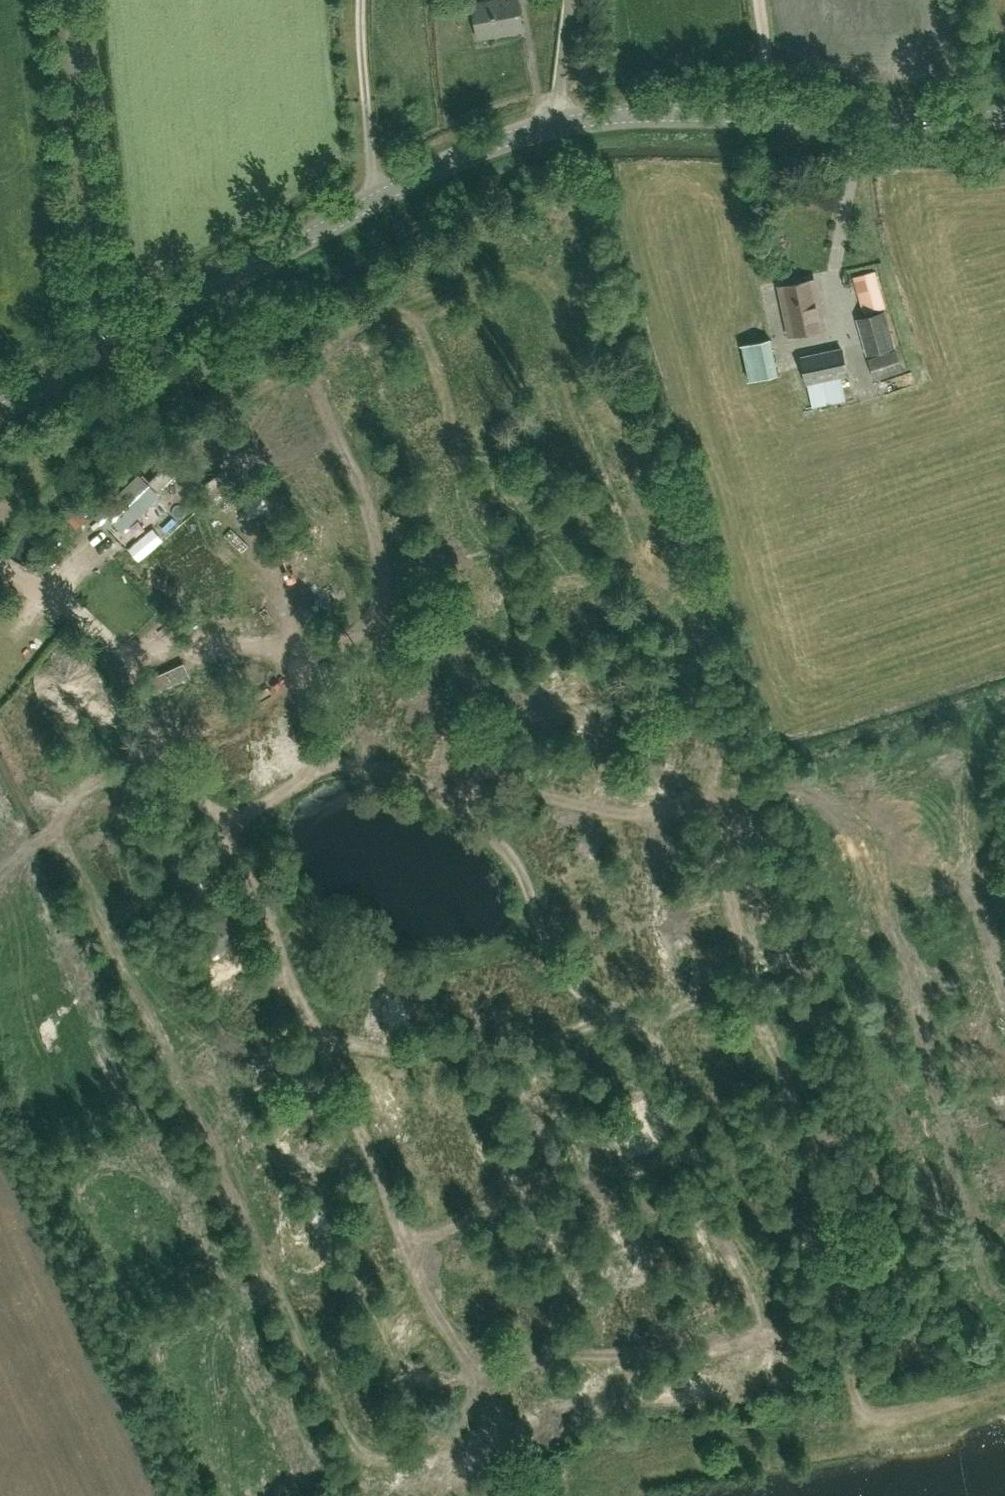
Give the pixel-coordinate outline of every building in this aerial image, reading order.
[(474,4),(480,36),(523,28),(518,0),(496,0),(474,4)] [(577,187),(579,203),(592,202),(590,185),(577,187)] [(875,271),(856,276),(866,311),(884,306),(875,271)] [(791,334),(826,327),(816,279),(781,286),(791,334)] [(894,346),(885,312),(857,319),(867,354),(894,346)] [(740,341),(746,377),(776,371),(770,335),(740,341)] [(808,383),(849,375),(843,347),(803,355),(808,383)] [(876,379),(902,370),(896,350),(869,359),(876,379)] [(97,517),(106,526),(113,519),(123,530),(157,496),(155,494),(178,472),(169,463),(149,482),(143,475),(140,477),(139,475),(97,517)] [(524,475),(505,480),(508,490),(526,485),(524,475)] [(648,493),(663,491),(661,476),(646,479),(648,493)] [(182,484),(198,504),(204,499),(188,479),(182,484)] [(380,501),(398,496),(395,485),(377,490),(380,501)] [(472,512),(459,516),(462,528),(476,524),(472,512)] [(302,576),(320,565),(312,552),(294,564),(302,576)] [(434,638),(431,647),(448,653),(451,644),(434,638)] [(542,642),(547,656),(558,653),(554,638),(542,642)] [(183,664),(147,681),(153,695),(189,678),(183,664)] [(391,699),(406,702),(408,690),(394,687),(391,699)] [(433,732),(426,746),(438,752),(445,738),(433,732)] [(248,749),(258,774),(284,764),(273,738),(248,749)] [(561,910),(563,922),(579,919),(576,907),(561,910)] [(603,932),(616,928),(610,912),(598,917),(603,932)] [(56,936),(64,932),(57,914),(48,918),(56,936)] [(215,939),(235,930),(229,919),(210,928),(215,939)] [(683,999),(681,982),(670,984),(672,1001),(683,999)] [(696,1032),(681,1035),(683,1046),(699,1043),(696,1032)] [(700,1043),(702,1054),(719,1051),(717,1040),(700,1043)] [(820,1059),(806,1064),(810,1074),(824,1069),(820,1059)] [(446,1093),(447,1105),(462,1103),(461,1091),(446,1093)] [(277,1190),(267,1195),(273,1209),(284,1204),(277,1190)] [(455,1274),(467,1271),(462,1255),(451,1258),(455,1274)] [(406,1327),(419,1318),(413,1309),(399,1317),(406,1327)] [(272,1391),(282,1387),(273,1368),(264,1372),(272,1391)] [(288,1402),(280,1406),(288,1426),(297,1422),(288,1402)] [(533,1432),(545,1427),(534,1402),(522,1407),(533,1432)] [(496,1457),(507,1448),(494,1431),(482,1441),(496,1457)]
